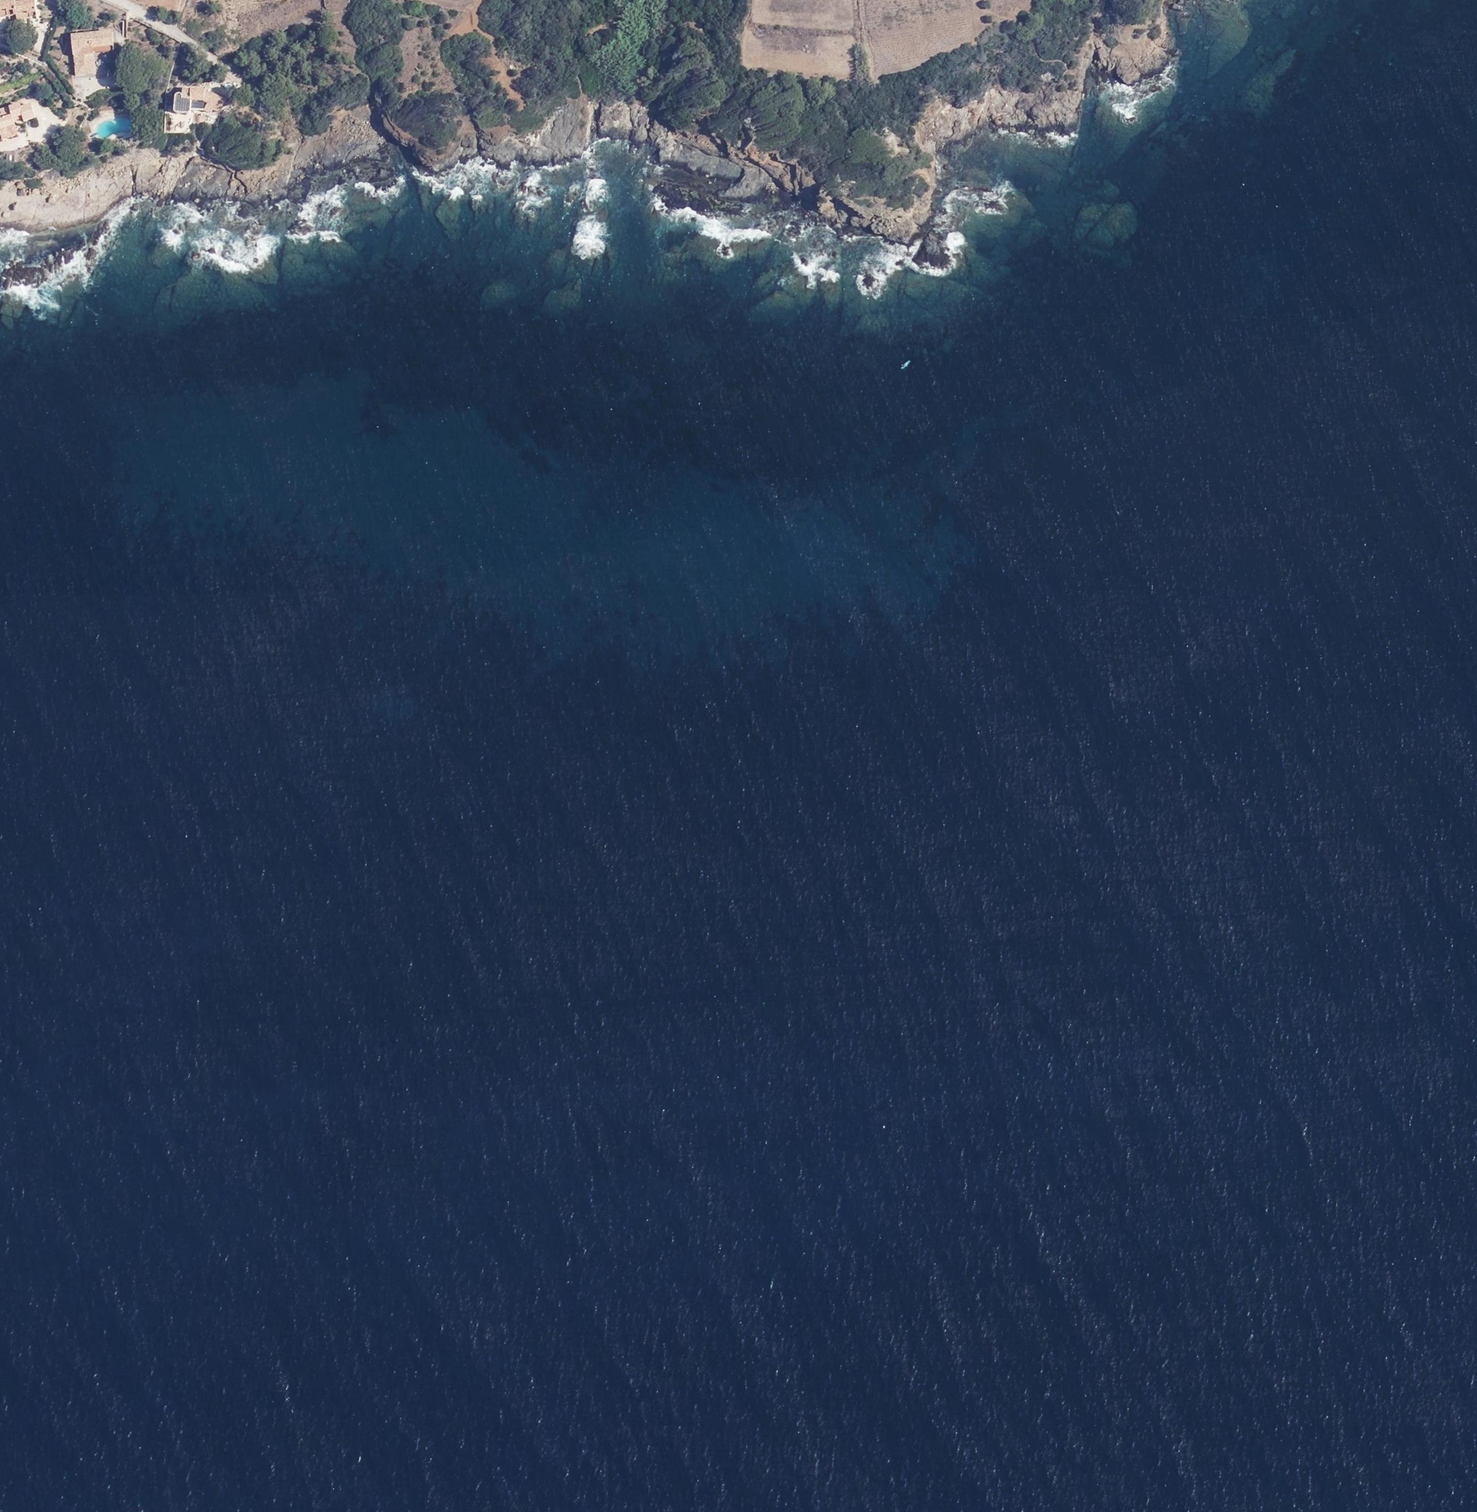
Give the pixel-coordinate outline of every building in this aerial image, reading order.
[(25,1),(21,2),(16,3),(15,0),(0,0),(0,17),(16,15),(17,20),(38,17),(36,0),(25,0),(25,1)] [(94,49),(114,47),(113,32),(73,37),(77,76),(97,74),(95,54),(94,49)] [(190,114),(192,111),(192,103),(201,104),(206,106),(204,112),(209,113),(211,113),(214,112),(220,114),(226,100),(206,91),(184,89),(183,95),(178,95),(176,98),(175,111),(178,114),(181,115),(189,115),(190,114)] [(192,103),(192,111),(204,112),(206,106),(201,104),(192,103)] [(23,121),(35,117),(30,104),(20,107),(19,104),(0,109),(0,113),(0,114),(0,115),(0,135),(1,136),(17,132),(15,126),(12,118),(21,115),(23,121)] [(24,123),(23,121),(21,115),(12,118),(15,126),(24,123)]
